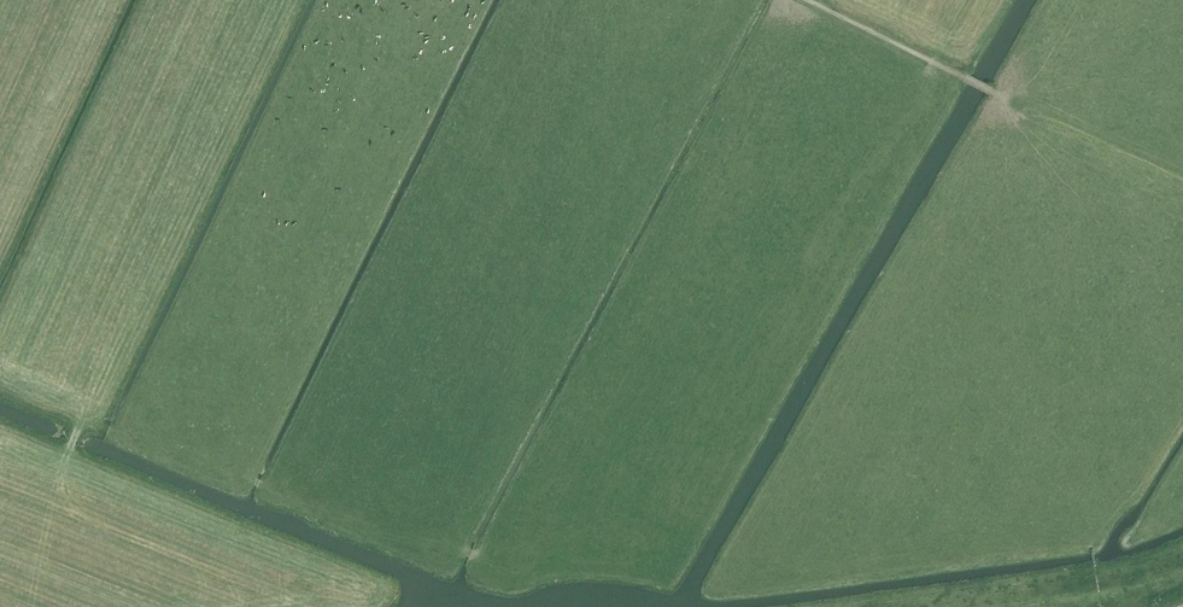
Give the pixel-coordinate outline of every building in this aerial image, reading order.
[(1084,421),(1091,420),(1089,411),(1082,412),(1084,421)] [(1075,437),(1066,451),(1073,455),(1082,441),(1075,437)]
